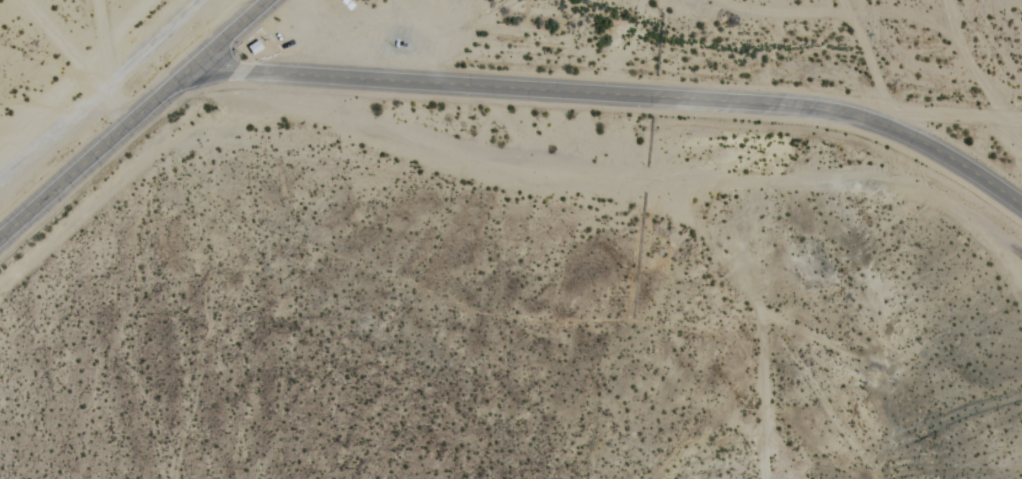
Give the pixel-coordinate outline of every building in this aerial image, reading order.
[(259,40),(264,48),(253,55),(248,47),(259,40)]
